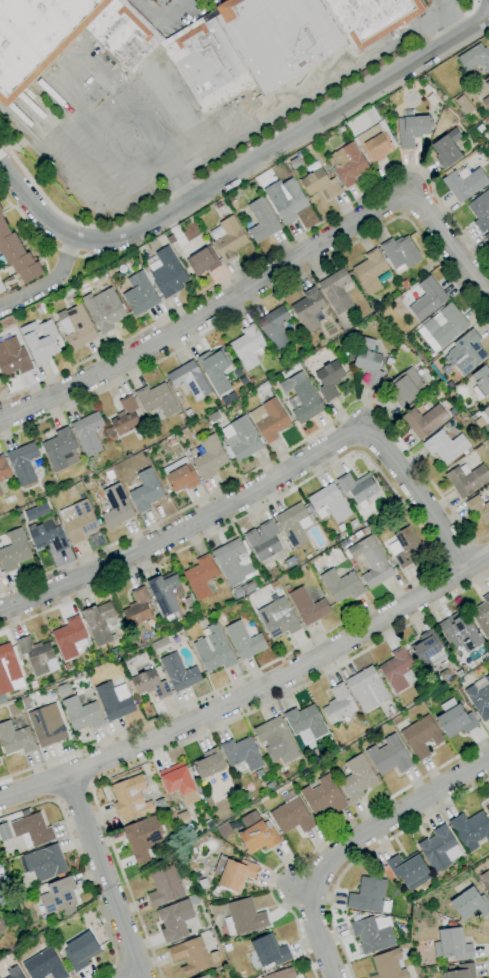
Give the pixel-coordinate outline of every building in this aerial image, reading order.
[(5,108),(0,103),(0,0),(125,0),(164,40),(159,43),(130,72),(84,28),(5,108)] [(214,7),(225,0),(418,0),(425,11),(358,52),(357,51),(355,52),(349,43),(262,97),(253,83),(204,114),(164,48),(159,43),(164,40),(168,38),(215,9),(214,7)] [(481,41),(454,57),(464,73),(480,63),(486,73),(488,71),(488,53),(481,41)] [(488,94),(488,75),(481,79),(488,94)] [(479,100),(485,111),(488,108),(488,94),(479,100)] [(428,134),(428,116),(409,116),(409,110),(397,110),(398,149),(413,149),(413,134),(428,134)] [(354,136),(370,164),(393,151),(377,123),(354,136)] [(451,143),(460,137),(453,128),(427,146),(442,169),(461,156),(451,143)] [(325,156),(342,186),(369,172),(352,141),(325,156)] [(457,204),(488,182),(477,167),(468,173),(462,165),(441,180),(457,204)] [(340,192),(333,178),(327,181),(320,167),(297,178),(306,196),(322,188),(327,198),(340,192)] [(281,225),(296,219),(293,212),(306,207),(293,177),(277,184),(283,198),(271,203),(281,225)] [(475,220),(472,222),(479,233),(488,226),(488,187),(464,204),(475,220)] [(254,244),(280,228),(261,196),(245,205),(256,224),(246,230),(254,244)] [(233,251),(247,242),(231,216),(205,232),(224,262),(235,255),(233,251)] [(379,246),(393,272),(404,266),(405,268),(420,260),(405,232),(379,246)] [(179,251),(195,277),(218,263),(207,245),(196,251),(191,243),(179,251)] [(152,252),(156,259),(144,266),(162,299),(188,284),(167,245),(152,252)] [(380,288),(374,276),(387,269),(375,247),(362,254),(365,260),(351,267),(366,296),(380,288)] [(315,283),(334,316),(351,307),(340,288),(350,282),(342,268),(315,283)] [(133,317),(159,302),(140,270),(124,279),(130,289),(120,295),(133,317)] [(417,321),(447,299),(429,275),(415,284),(423,294),(406,307),(417,321)] [(81,299),(99,335),(113,328),(110,322),(124,316),(110,285),(81,299)] [(312,315),(325,307),(313,286),(300,294),(302,298),(288,306),(305,334),(319,326),(312,315)] [(467,325),(449,302),(415,330),(433,353),(467,325)] [(95,338),(79,303),(54,315),(70,350),(95,338)] [(255,319),(273,353),(289,345),(278,325),(288,319),(281,305),(255,319)] [(17,328),(35,367),(50,360),(48,356),(58,351),(53,341),(58,339),(49,319),(34,325),(33,321),(17,328)] [(258,362),(244,371),(227,343),(242,334),(239,329),(251,322),(264,343),(251,351),(258,362)] [(478,339),(472,330),(442,353),(460,376),(486,356),(475,342),(478,339)] [(0,341),(0,376),(17,371),(18,374),(29,370),(18,336),(0,341)] [(376,387),(362,383),(365,372),(358,370),(359,368),(351,365),(360,336),(373,340),(369,352),(381,355),(376,370),(381,372),(376,387)] [(214,396),(229,390),(220,370),(229,365),(222,348),(210,353),(209,351),(196,356),(214,396)] [(165,374),(173,388),(184,382),(194,401),(209,392),(192,359),(165,374)] [(324,402),(316,388),(321,385),(313,372),(334,359),(344,374),(336,379),(338,381),(331,385),(336,394),(324,402)] [(484,364),(467,376),(482,397),(488,392),(488,371),(484,364)] [(409,365),(383,383),(400,406),(425,389),(409,365)] [(297,425),(324,409),(300,370),(285,379),(285,378),(276,383),(282,393),(289,389),(299,404),(288,411),(297,425)] [(147,390),(145,386),(132,392),(143,414),(158,407),(163,418),(179,411),(165,381),(147,390)] [(107,418),(115,436),(139,426),(132,410),(136,409),(130,394),(116,400),(121,412),(107,418)] [(272,396),(246,413),(265,444),(276,437),(274,433),(289,424),(272,396)] [(488,422),(488,402),(480,408),(488,423),(488,422)] [(417,440),(399,416),(413,406),(420,415),(436,403),(447,418),(417,440)] [(101,451),(93,431),(103,427),(97,412),(70,422),(83,457),(101,451)] [(242,414),(261,447),(235,462),(222,439),(232,433),(226,423),(242,414)] [(51,473),(78,462),(73,450),(76,449),(66,426),(52,432),(55,437),(39,443),(51,473)] [(419,443),(439,428),(449,440),(459,432),(469,446),(443,465),(432,451),(428,454),(419,443)] [(211,432),(197,440),(203,451),(190,459),(202,480),(213,474),(211,470),(227,461),(211,432)] [(4,452),(19,488),(35,481),(27,461),(38,456),(32,441),(4,452)] [(10,477),(1,454),(0,454),(0,481),(10,477)] [(183,456),(159,469),(172,492),(182,486),(183,488),(184,487),(185,489),(198,483),(183,456)] [(459,499),(488,479),(488,477),(479,463),(462,474),(456,465),(442,474),(459,499)] [(163,496),(147,503),(149,507),(136,513),(125,491),(139,485),(134,473),(148,466),(163,496)] [(333,479),(347,471),(352,481),(366,473),(376,490),(354,503),(346,490),(341,493),(333,479)] [(335,523),(350,513),(331,481),(305,497),(313,511),(323,505),(335,523)] [(117,482),(133,516),(106,529),(99,514),(109,509),(100,490),(117,482)] [(481,502),(488,498),(488,519),(482,523),(474,510),(469,513),(462,501),(476,493),(481,502)] [(85,497),(56,510),(71,544),(83,539),(82,535),(98,528),(85,497)] [(291,549),(272,516),(298,501),(306,515),(296,521),(307,540),(291,549)] [(47,514),(45,504),(22,510),(25,520),(47,514)] [(67,547),(53,553),(49,542),(34,549),(24,526),(53,514),(67,547)] [(241,534),(257,562),(280,549),(272,535),(277,532),(269,518),(241,534)] [(3,532),(8,544),(0,547),(0,562),(4,572),(16,567),(14,563),(31,557),(19,525),(3,532)] [(423,553),(408,526),(391,534),(394,541),(385,546),(397,567),(423,553)] [(392,576),(371,535),(344,548),(350,559),(360,554),(368,570),(359,575),(366,589),(392,576)] [(209,551),(236,537),(253,570),(246,574),(248,577),(228,587),(209,551)] [(206,552),(193,559),(196,564),(181,572),(196,600),(209,593),(204,582),(218,575),(206,552)] [(332,605),(362,592),(352,571),(336,578),(332,568),(318,574),(332,605)] [(161,618),(144,581),(158,575),(160,580),(174,573),(183,593),(174,597),(179,609),(161,618)] [(230,590),(234,598),(254,588),(250,580),(230,590)] [(148,600),(143,585),(129,591),(134,603),(120,609),(127,627),(151,618),(145,601),(148,600)] [(285,594),(303,627),(329,612),(322,598),(312,603),(301,585),(285,594)] [(467,611),(483,638),(488,634),(488,592),(479,598),(481,602),(467,611)] [(298,630),(285,597),(255,608),(267,639),(286,632),(287,634),(298,630)] [(94,647),(111,641),(106,628),(117,623),(108,600),(80,611),(94,647)] [(61,661),(90,649),(77,615),(63,620),(65,625),(49,631),(61,661)] [(236,660),(264,650),(254,622),(242,627),(239,620),(223,626),(236,660)] [(234,663),(217,621),(201,628),(204,637),(191,642),(204,673),(221,665),(222,668),(234,663)] [(419,641),(409,645),(420,670),(445,660),(432,628),(416,635),(419,641)] [(14,639),(18,656),(26,653),(32,676),(56,670),(49,641),(30,645),(28,636),(14,639)] [(23,687),(9,642),(0,645),(0,694),(23,687)] [(407,687),(400,673),(412,667),(402,646),(389,653),(392,659),(378,665),(392,694),(407,687)] [(201,680),(194,665),(183,671),(174,651),(157,659),(173,693),(201,680)] [(388,698),(370,665),(343,679),(361,712),(388,698)] [(158,683),(152,668),(128,677),(136,696),(152,690),(157,700),(170,695),(164,680),(158,683)] [(462,688),(479,722),(488,718),(488,675),(462,688)] [(106,722),(134,711),(123,683),(112,688),(109,681),(92,687),(106,722)] [(333,700),(319,707),(328,724),(355,711),(341,682),(328,688),(333,700)] [(95,701),(79,706),(75,695),(61,700),(71,731),(89,725),(90,728),(102,724),(95,701)] [(438,705),(442,713),(434,718),(446,739),(462,730),(463,733),(477,725),(469,711),(463,715),(452,697),(438,705)] [(37,748),(66,738),(54,703),(26,712),(37,748)] [(292,736),(297,733),(302,745),(326,733),(312,703),(295,712),(293,708),(281,714),(292,736)] [(398,731),(416,762),(432,753),(429,749),(442,741),(427,714),(398,731)] [(281,764),(298,757),(279,715),(251,728),(258,743),(263,740),(270,756),(277,753),(281,764)] [(20,749),(22,753),(34,749),(27,726),(11,731),(7,720),(0,722),(0,748),(3,756),(20,749)] [(377,776),(395,767),(397,772),(410,766),(395,732),(381,738),(384,745),(376,748),(374,745),(364,749),(377,776)] [(262,765),(250,736),(232,743),(231,739),(218,744),(228,767),(243,761),(247,772),(262,765)] [(197,778),(223,771),(216,747),(200,752),(202,758),(192,761),(197,778)] [(343,763),(349,774),(337,781),(349,803),(363,795),(361,791),(377,782),(360,753),(343,763)] [(197,800),(182,761),(156,772),(165,795),(177,790),(183,806),(197,800)] [(299,792),(315,821),(345,804),(327,773),(315,780),(317,782),(299,792)] [(109,785),(115,802),(112,803),(119,822),(152,811),(148,801),(142,803),(138,791),(145,788),(140,774),(109,785)] [(280,796),(283,802),(267,813),(281,835),(296,825),(301,833),(314,825),(291,789),(280,796)] [(236,834),(248,854),(263,845),(265,850),(279,841),(271,827),(266,830),(253,810),(241,818),(244,824),(251,820),(253,824),(236,834)] [(461,813),(447,820),(465,854),(481,845),(481,844),(488,839),(488,826),(480,810),(464,819),(461,813)] [(8,822),(13,837),(27,833),(31,847),(54,840),(49,826),(44,828),(39,812),(8,822)] [(149,860),(145,847),(162,841),(154,815),(121,826),(134,865),(149,860)] [(6,823),(0,824),(0,841),(9,839),(6,823)] [(430,830),(432,836),(417,842),(430,871),(460,858),(445,824),(430,830)] [(35,883),(66,872),(56,843),(20,855),(26,873),(31,871),(35,883)] [(385,860),(404,893),(431,878),(416,854),(401,863),(396,854),(385,860)] [(215,885),(238,893),(243,877),(252,880),(257,865),(238,859),(237,863),(224,859),(222,865),(215,862),(212,873),(219,875),(215,885)] [(182,897),(174,865),(148,872),(153,891),(145,893),(149,906),(182,897)] [(488,895),(488,871),(479,877),(488,895)] [(44,883),(47,892),(37,895),(43,914),(63,908),(65,914),(75,911),(70,891),(74,890),(70,876),(44,883)] [(346,893),(344,908),(387,914),(388,902),(382,901),(385,880),(359,876),(356,894),(346,893)] [(488,912),(488,906),(481,894),(478,896),(470,886),(448,902),(462,922),(475,912),(480,918),(488,912)] [(268,927),(264,911),(254,913),(250,897),(224,902),(228,917),(224,918),(227,936),(268,927)] [(155,910),(161,929),(158,930),(163,944),(187,936),(182,921),(193,917),(187,898),(155,910)] [(393,946),(384,913),(348,924),(352,937),(356,936),(361,955),(393,946)] [(434,959),(452,956),(452,960),(472,958),(470,943),(462,944),(460,927),(436,930),(437,941),(431,942),(434,959)] [(59,947),(74,973),(88,965),(85,960),(99,952),(88,931),(59,947)] [(284,945),(277,948),(270,933),(248,942),(260,969),(289,957),(284,945)] [(165,948),(171,962),(182,958),(184,965),(178,967),(181,977),(210,967),(199,936),(165,948)] [(29,977),(33,977),(47,971),(51,977),(66,977),(46,940),(35,946),(39,953),(20,963),(29,977)] [(367,977),(407,977),(404,968),(398,969),(395,960),(400,959),(397,949),(370,957),(375,974),(367,976),(367,977)] [(15,965),(5,971),(6,973),(0,977),(22,977),(15,965)] [(472,965),(440,968),(441,977),(473,977),(472,965)] [(259,977),(294,977),(291,967),(258,977),(259,977)]
